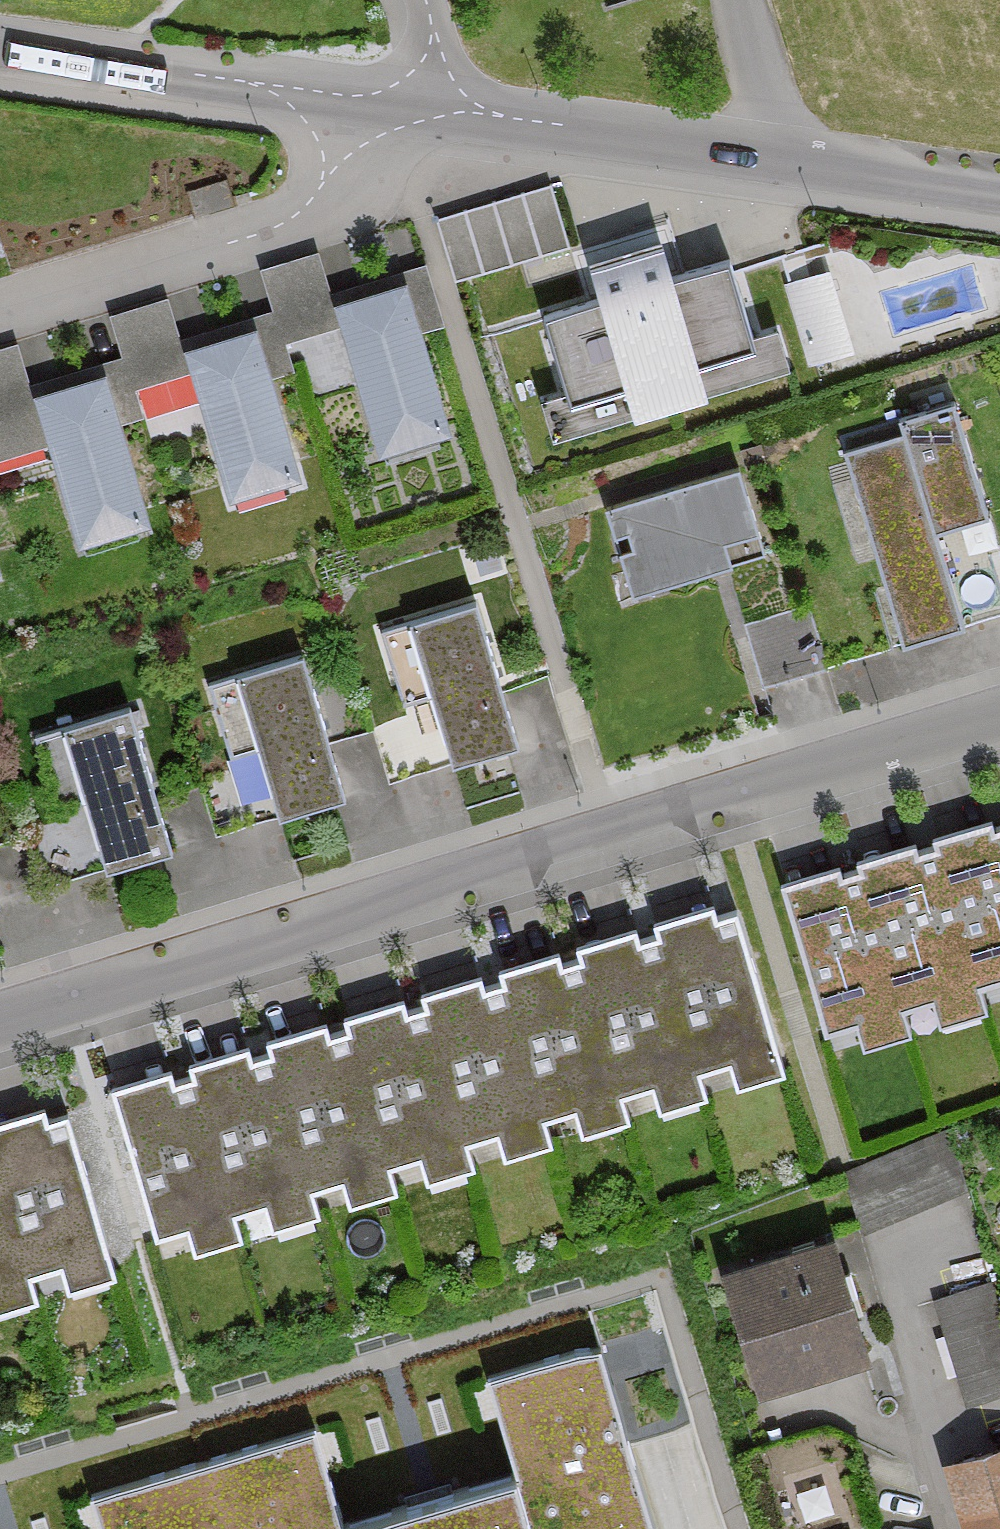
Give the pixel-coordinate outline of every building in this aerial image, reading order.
[(548,192),(434,228),(453,287),(566,251),(548,192)] [(364,393),(380,443),(451,422),(405,269),(333,291),(319,247),(262,265),(306,410),(364,393)] [(609,314),(561,326),(580,407),(641,393),(651,431),(728,413),(715,362),(760,352),(740,272),(679,287),(671,255),(598,273),(609,314)] [(814,355),(860,339),(833,258),(787,274),(814,355)] [(215,440),(230,491),(301,469),(255,317),(183,338),(170,295),(112,312),(156,458),(215,440)] [(77,537),(148,516),(102,363),(30,385),(17,342),(0,347),(0,495),(3,505),(62,487),(77,537)] [(975,521),(945,413),(896,427),(901,444),(843,460),(895,646),(953,630),(927,534),(975,521)] [(735,473),(602,514),(634,613),(733,582),(722,545),(755,535),(735,473)] [(450,769),(518,747),(474,611),(382,641),(403,704),(426,696),(450,769)] [(828,682),(811,623),(739,645),(757,703),(828,682)] [(276,823),(344,801),(299,664),(208,694),(229,757),(252,750),(276,823)] [(98,871),(165,849),(121,713),(29,743),(50,806),(74,798),(98,871)] [(991,829),(988,818),(940,833),(944,844),(914,852),(911,842),(863,856),(866,867),(836,876),(833,865),(785,879),(826,1014),(857,1005),(864,1030),(904,1018),(896,993),(934,982),(942,1007),(981,995),(974,970),(999,962),(999,827),(991,829)] [(781,1057),(736,908),(714,914),(710,904),(661,918),(665,930),(636,938),(633,927),(583,942),(587,954),(559,962),(555,951),(505,965),(509,978),(481,986),(477,975),(428,989),(432,1002),(403,1011),(399,999),(351,1013),(354,1025),(326,1034),(322,1021),(273,1036),(276,1049),(249,1057),(245,1045),(195,1060),(199,1072),(171,1081),(167,1069),(118,1083),(159,1220),(190,1211),(197,1235),(237,1223),(229,1198),(267,1186),(275,1211),(314,1199),(307,1174),(344,1163),(352,1187),(392,1176),(384,1150),(423,1139),(430,1163),(469,1151),(462,1127),(500,1115),(508,1140),(547,1128),(540,1103),(577,1092),(584,1117),(624,1105),(616,1079),(654,1068),(662,1094),(702,1082),(695,1056),(732,1045),(740,1069),(781,1057)] [(109,1262),(65,1113),(44,1119),(41,1108),(0,1120),(0,1294),(33,1284),(25,1260),(63,1249),(71,1273),(109,1262)] [(844,1166),(868,1223),(974,1179),(950,1122),(844,1166)] [(846,1242),(729,1272),(764,1406),(882,1376),(846,1242)] [(942,1309),(971,1406),(999,1397),(999,1338),(987,1295),(942,1309)] [(530,1528),(635,1528),(653,1524),(597,1338),(483,1372),(511,1465),(530,1528)] [(99,1528),(351,1528),(346,1514),(319,1420),(87,1489),(99,1528)] [(954,1468),(968,1528),(999,1528),(999,1457),(954,1468)] [(351,1528),(530,1528),(511,1465),(346,1514),(351,1528)]
